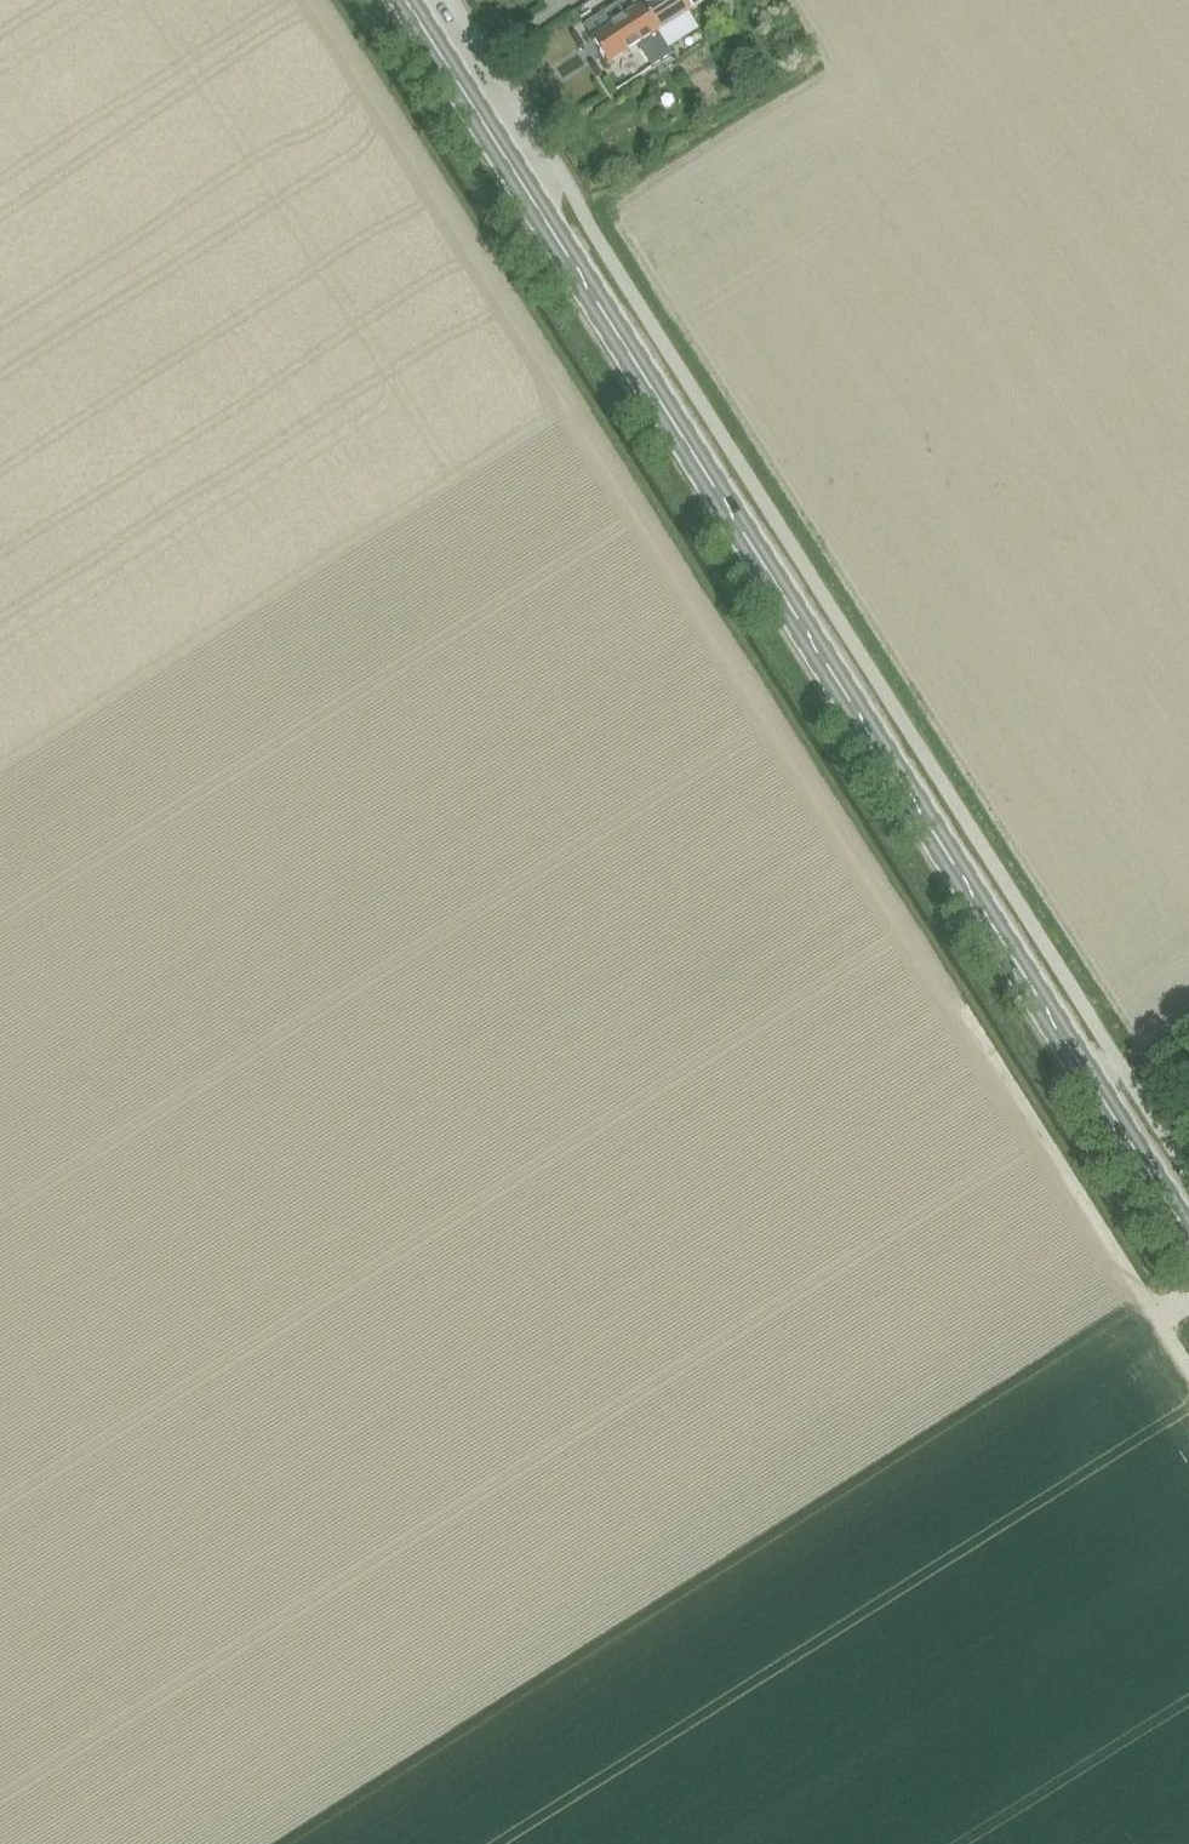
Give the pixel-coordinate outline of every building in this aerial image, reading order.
[(641,5),(657,31),(688,12),(680,0),(638,0),(641,5)] [(688,12),(707,0),(680,0),(688,12)] [(627,51),(657,31),(641,5),(590,38),(607,64),(627,51)]
